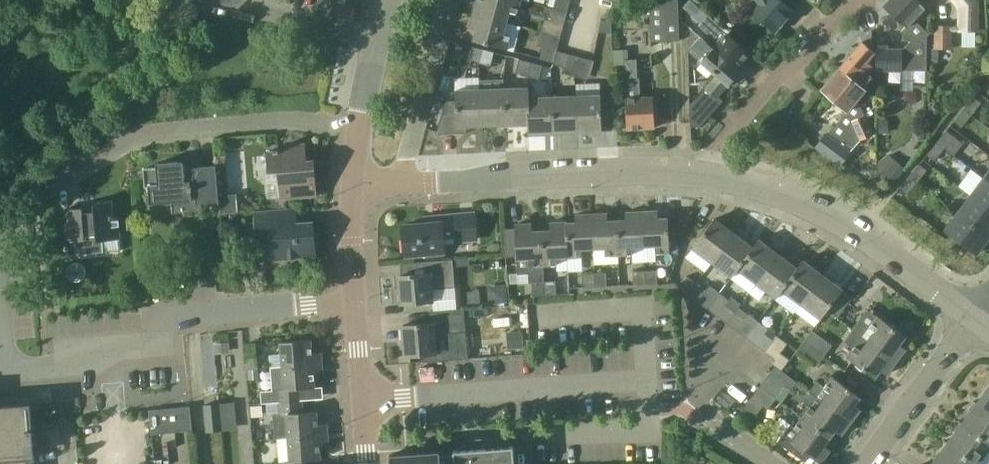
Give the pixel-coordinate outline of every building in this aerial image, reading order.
[(522,0),(520,0),(486,0),(485,0),(478,0),(474,14),(508,23),(511,12),(518,14),(522,0)] [(570,2),(564,0),(556,0),(554,9),(567,13),(570,2)] [(652,42),(681,41),(680,0),(672,0),(673,5),(665,5),(651,19),(652,42)] [(782,0),(754,0),(756,4),(751,10),(776,33),(795,11),(782,0)] [(926,39),(931,34),(916,19),(926,8),(918,0),(891,0),(886,6),(908,26),(902,32),(918,47),(916,49),(878,49),(877,70),(903,70),(903,69),(927,69),(927,41),(926,39)] [(977,2),(976,0),(957,0),(963,7),(963,30),(977,30),(977,2)] [(701,23),(708,15),(699,6),(691,14),(701,23)] [(567,13),(554,9),(551,20),(564,24),(567,13)] [(505,34),(508,23),(474,14),(470,29),(477,31),(475,41),(508,50),(512,36),(505,34)] [(714,48),(737,69),(751,53),(709,15),(700,26),(719,43),(714,48)] [(612,31),(612,20),(608,20),(602,20),(599,31),(612,31)] [(938,48),(953,47),(952,26),(937,27),(938,48)] [(718,75),(706,88),(717,98),(729,85),(730,86),(738,76),(742,80),(746,76),(737,69),(714,48),(694,30),(689,43),(693,47),(690,50),(718,75)] [(864,41),(872,49),(872,31),(864,41)] [(864,41),(841,68),(864,88),(873,77),(869,72),(874,66),(874,59),(872,57),(876,52),(864,41)] [(472,46),(470,56),(469,60),(480,63),(484,49),(472,46)] [(553,62),(557,51),(543,47),(540,58),(553,62)] [(484,49),(480,63),(492,66),(496,52),(484,49)] [(939,63),(939,49),(930,49),(930,63),(939,63)] [(565,67),(568,53),(557,50),(557,51),(553,62),(553,64),(554,64),(565,67)] [(517,72),(529,76),(532,62),(521,59),(517,72)] [(638,59),(625,60),(628,129),(656,128),(655,97),(641,97),(638,59)] [(532,62),(529,76),(540,79),(544,65),(532,62)] [(867,91),(864,88),(841,68),(823,89),(848,111),(830,135),(828,133),(817,148),(840,166),(852,151),(845,146),(857,131),(862,141),(874,135),(859,100),(867,91)] [(506,125),(529,124),(530,124),(530,97),(531,97),(530,87),(505,88),(506,125)] [(481,89),(482,126),(506,125),(505,88),(481,89)] [(459,126),(482,126),(481,89),(457,90),(457,101),(447,101),(437,134),(459,134),(459,126)] [(602,95),(578,96),(579,132),(604,131),(602,95)] [(530,124),(529,124),(530,134),(555,133),(554,96),(531,97),(530,97),(530,124)] [(554,96),(555,133),(579,132),(578,96),(554,96)] [(965,109),(973,115),(983,103),(975,96),(965,109)] [(712,114),(696,98),(690,105),(691,126),(701,126),(712,114)] [(963,127),(973,115),(965,109),(955,121),(963,127)] [(889,119),(879,120),(880,134),(889,133),(889,119)] [(966,145),(955,136),(948,130),(938,142),(946,149),(957,158),(966,145)] [(936,161),(946,149),(938,142),(928,154),(936,161)] [(275,152),(268,153),(270,172),(279,171),(282,198),(318,195),(316,167),(309,167),(306,144),(287,146),(288,151),(280,151),(280,149),(275,150),(275,152)] [(203,206),(221,204),(220,196),(217,166),(195,168),(195,171),(185,172),(185,161),(157,164),(158,167),(144,168),(146,187),(150,187),(151,203),(173,202),(174,213),(203,211),(203,206)] [(898,163),(883,180),(891,187),(906,170),(898,163)] [(911,176),(918,182),(928,170),(920,164),(911,176)] [(909,194),(918,182),(911,176),(901,188),(909,194)] [(985,179),(972,196),(988,209),(988,181),(985,179)] [(238,194),(220,196),(221,204),(221,213),(239,211),(238,194)] [(972,196),(959,213),(988,236),(988,209),(972,196)] [(104,239),(121,238),(120,216),(116,217),(115,214),(114,201),(96,202),(96,208),(85,209),(85,206),(67,207),(69,241),(76,240),(77,254),(105,252),(104,239)] [(260,243),(272,242),(274,259),(316,255),(314,223),(298,224),(296,207),(257,211),(260,243)] [(643,212),(645,246),(656,245),(656,253),(671,252),(669,218),(660,218),(659,211),(643,212)] [(628,220),(618,220),(620,255),(634,254),(633,246),(645,246),(643,212),(627,212),(628,220)] [(477,239),(475,213),(437,217),(437,223),(404,225),(407,255),(445,252),(444,237),(457,235),(458,241),(477,239)] [(609,213),(593,214),(594,248),(606,248),(606,255),(620,255),(618,220),(609,221),(609,213)] [(988,238),(988,236),(959,213),(946,231),(977,254),(988,238)] [(577,222),(568,223),(570,256),(570,257),(583,256),(583,249),(594,248),(593,214),(577,215),(577,222)] [(132,218),(123,219),(124,229),(133,229),(132,218)] [(694,247),(713,262),(735,233),(716,219),(694,247)] [(543,231),(544,265),(558,265),(558,257),(570,256),(568,223),(568,222),(551,223),(552,230),(543,231)] [(546,296),(545,282),(544,265),(543,231),(533,231),(533,223),(514,224),(516,273),(531,272),(531,283),(533,283),(534,296),(546,296)] [(735,233),(713,262),(733,277),(739,269),(754,248),(754,247),(735,233)] [(754,248),(739,269),(758,283),(763,277),(780,254),(760,239),(754,247),(754,248)] [(780,254),(763,277),(758,283),(778,298),(784,290),(783,289),(799,268),(798,268),(780,254)] [(425,262),(426,273),(400,276),(402,304),(435,301),(434,289),(456,287),(454,259),(425,262)] [(799,268),(783,289),(784,290),(803,304),(824,275),(804,260),(798,268),(799,268)] [(647,284),(646,270),(634,271),(635,285),(647,284)] [(658,270),(646,270),(647,284),(659,284),(658,270)] [(607,272),(595,273),(596,287),(608,286),(607,272)] [(596,287),(595,273),(583,274),(584,288),(596,287)] [(844,290),(824,275),(803,304),(822,319),(828,310),(844,290)] [(680,287),(689,294),(698,283),(688,276),(680,287)] [(557,281),(545,282),(546,296),(558,295),(557,281)] [(698,283),(689,294),(709,309),(721,293),(711,286),(708,290),(698,283)] [(490,286),(492,305),(508,303),(507,284),(490,286)] [(828,310),(839,318),(854,297),(844,290),(828,310)] [(721,293),(709,309),(728,323),(736,312),(727,305),(730,300),(721,293)] [(439,311),(440,323),(404,326),(406,356),(438,353),(437,335),(467,333),(465,308),(439,311)] [(736,312),(728,323),(747,338),(759,322),(749,314),(746,319),(736,312)] [(876,332),(869,341),(897,362),(907,349),(901,344),(906,337),(879,316),(870,327),(876,332)] [(759,322),(747,338),(766,352),(774,341),(765,334),(768,329),(759,322)] [(805,340),(826,356),(833,345),(813,330),(805,340)] [(508,348),(524,347),(523,331),(507,331),(508,348)] [(778,336),(774,341),(766,352),(776,360),(773,364),(776,366),(782,370),(790,359),(782,353),(788,344),(778,336)] [(309,364),(323,363),(323,352),(313,353),(312,340),(282,342),(283,366),(309,364)] [(826,356),(805,340),(798,351),(818,366),(826,356)] [(215,343),(217,354),(230,352),(229,341),(215,343)] [(888,374),(897,362),(869,341),(863,350),(856,346),(848,357),(876,378),(882,370),(888,374)] [(309,364),(283,366),(271,367),(273,390),(278,390),(279,402),(303,400),(302,388),(316,387),(315,374),(324,373),(323,363),(309,364)] [(761,386),(777,398),(786,386),(791,390),(797,382),(782,370),(776,366),(761,386)] [(260,378),(259,368),(249,369),(250,379),(260,378)] [(811,391),(824,402),(852,422),(861,409),(856,405),(862,397),(834,376),(826,387),(818,381),(811,391)] [(988,412),(988,389),(978,404),(988,412)] [(753,397),(746,407),(756,415),(764,405),(753,397)] [(303,400),(279,402),(280,414),(275,415),(277,439),(278,439),(289,438),(315,436),(329,435),(328,424),(319,425),(318,411),(304,412),(303,400)] [(852,422),(824,402),(817,411),(811,406),(803,417),(831,438),(836,430),(842,435),(852,422)] [(32,403),(0,405),(0,463),(37,463),(32,403)] [(208,430),(222,429),(220,403),(206,405),(208,430)] [(988,442),(988,412),(978,404),(963,424),(988,442)] [(191,406),(150,410),(153,434),(193,430),(191,406)] [(831,438),(803,417),(796,427),(792,424),(779,442),(805,461),(810,455),(822,463),(831,450),(825,445),(831,438)] [(977,463),(979,463),(988,450),(988,442),(963,424),(949,443),(977,463)] [(289,438),(278,439),(280,462),(284,462),(284,463),(308,463),(308,460),(322,459),(321,446),(330,445),(329,435),(315,436),(289,438)] [(949,443),(934,463),(935,463),(977,463),(949,443)] [(534,445),(515,447),(515,446),(455,450),(455,452),(442,453),(442,451),(391,455),(392,463),(535,463),(534,445)]
